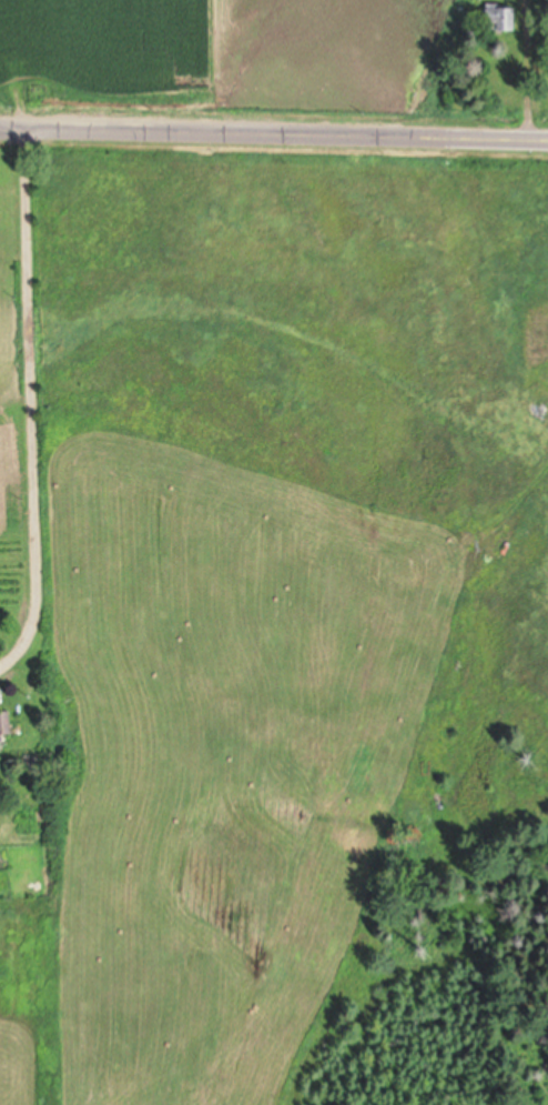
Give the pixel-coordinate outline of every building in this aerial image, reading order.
[(519,30),(519,4),(492,4),(492,30),(519,30)] [(0,715),(0,750),(7,750),(6,734),(24,734),(24,714),(0,715)]
